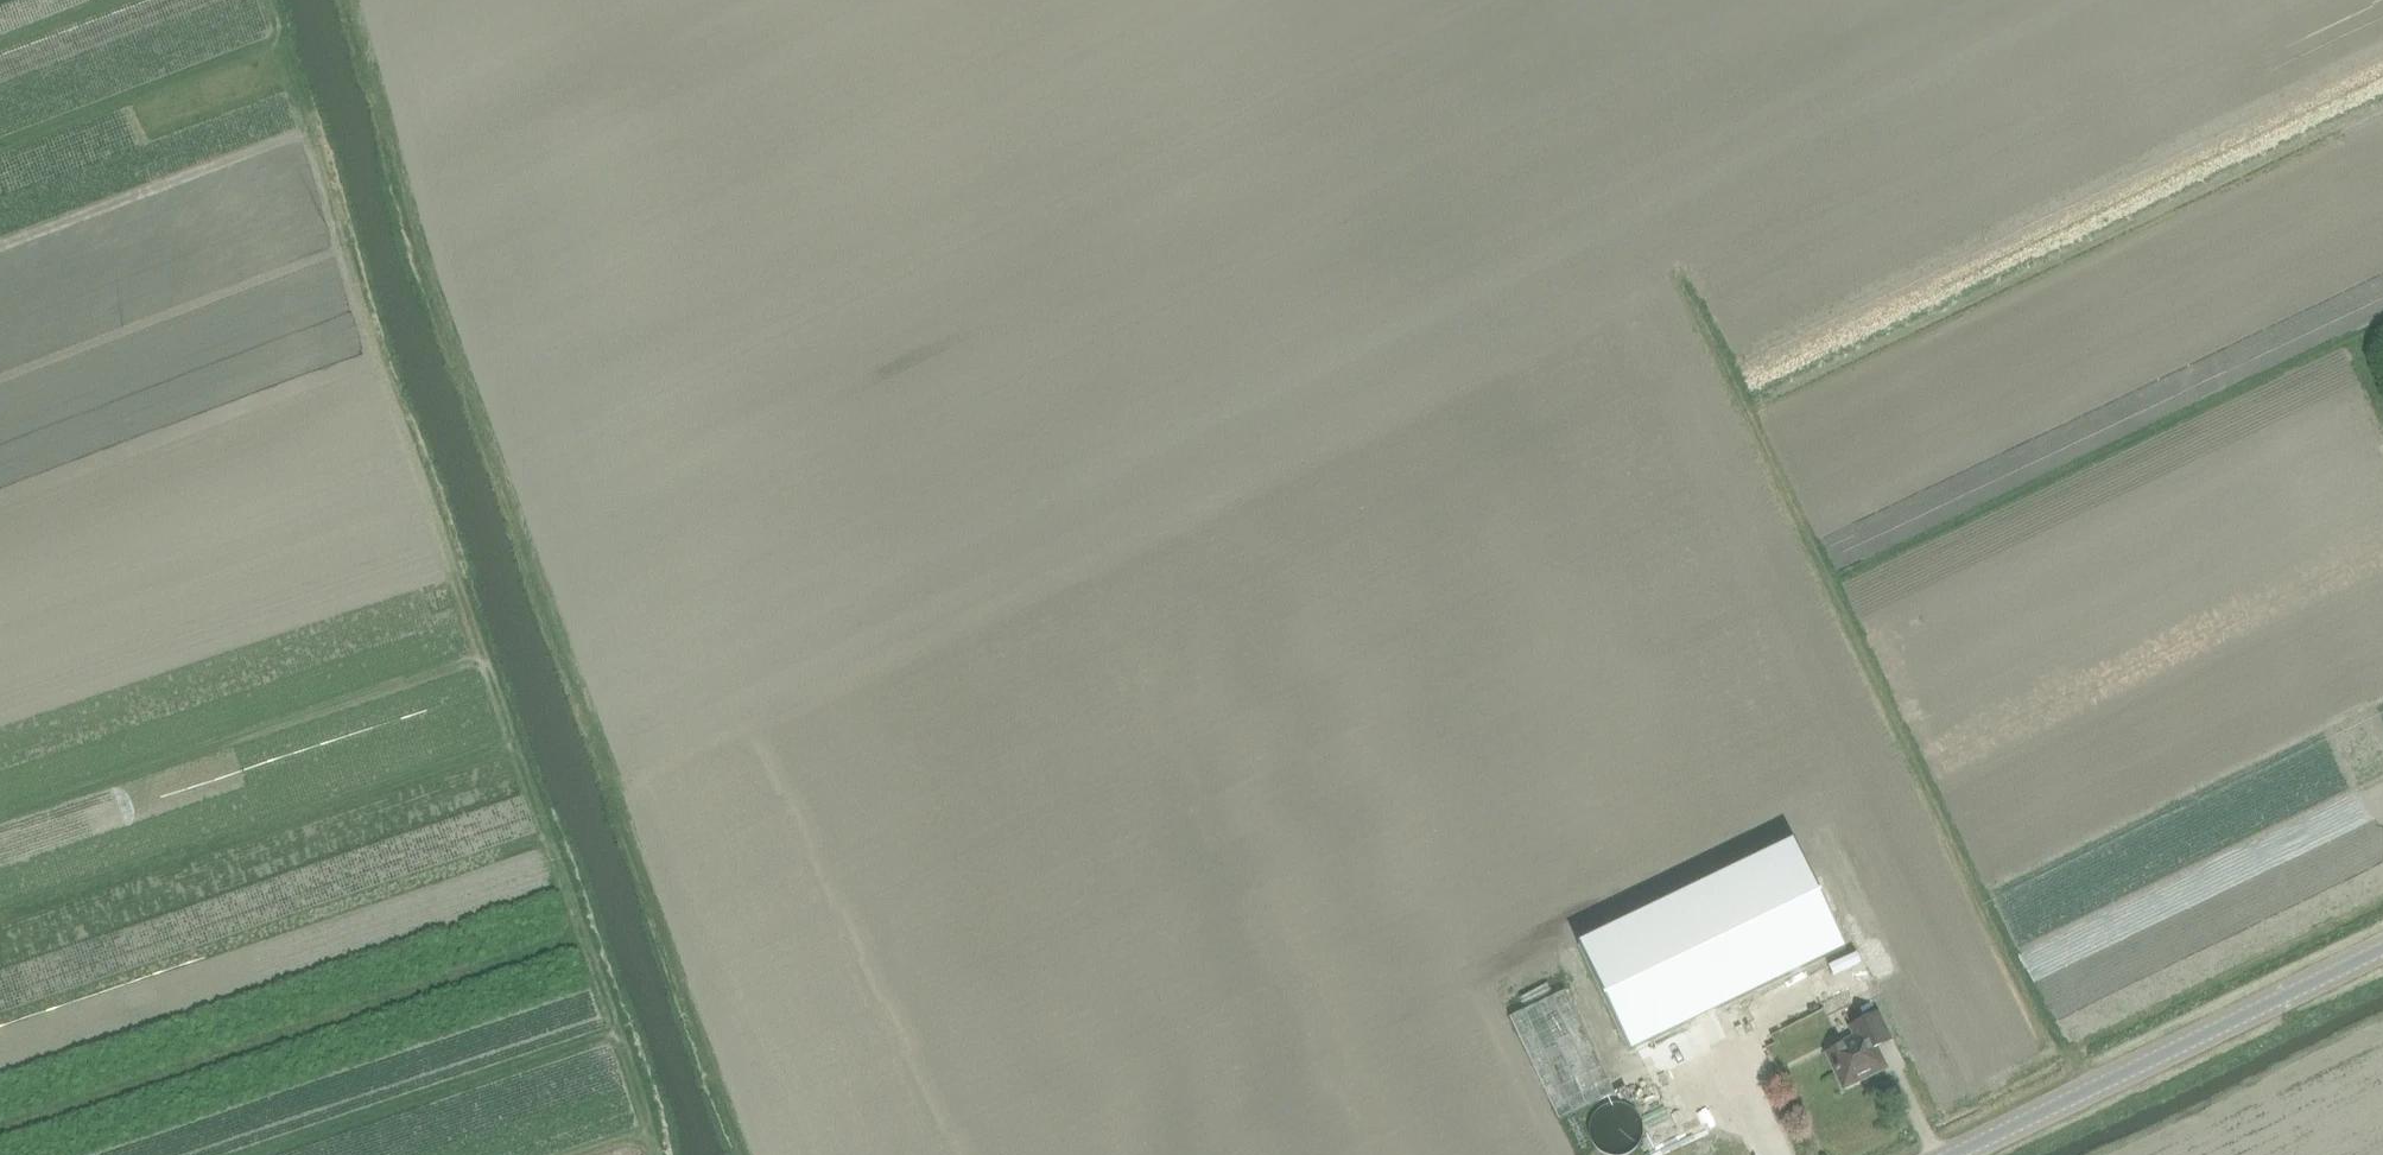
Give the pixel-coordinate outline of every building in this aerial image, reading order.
[(1802,850),(1582,940),(1641,1063),(1832,976),(1853,967),(1802,850)] [(1509,1017),(1559,1119),(1629,1086),(1579,983),(1509,1017)] [(1846,993),(1821,1006),(1827,1019),(1853,1006),(1846,993)] [(1855,1036),(1825,1051),(1844,1088),(1886,1067),(1876,1048),(1893,1039),(1879,1011),(1850,1025),(1855,1036)] [(1680,1121),(1696,1121),(1696,1102),(1680,1102),(1680,1121)] [(1645,1126),(1651,1144),(1671,1137),(1664,1118),(1645,1126)]
